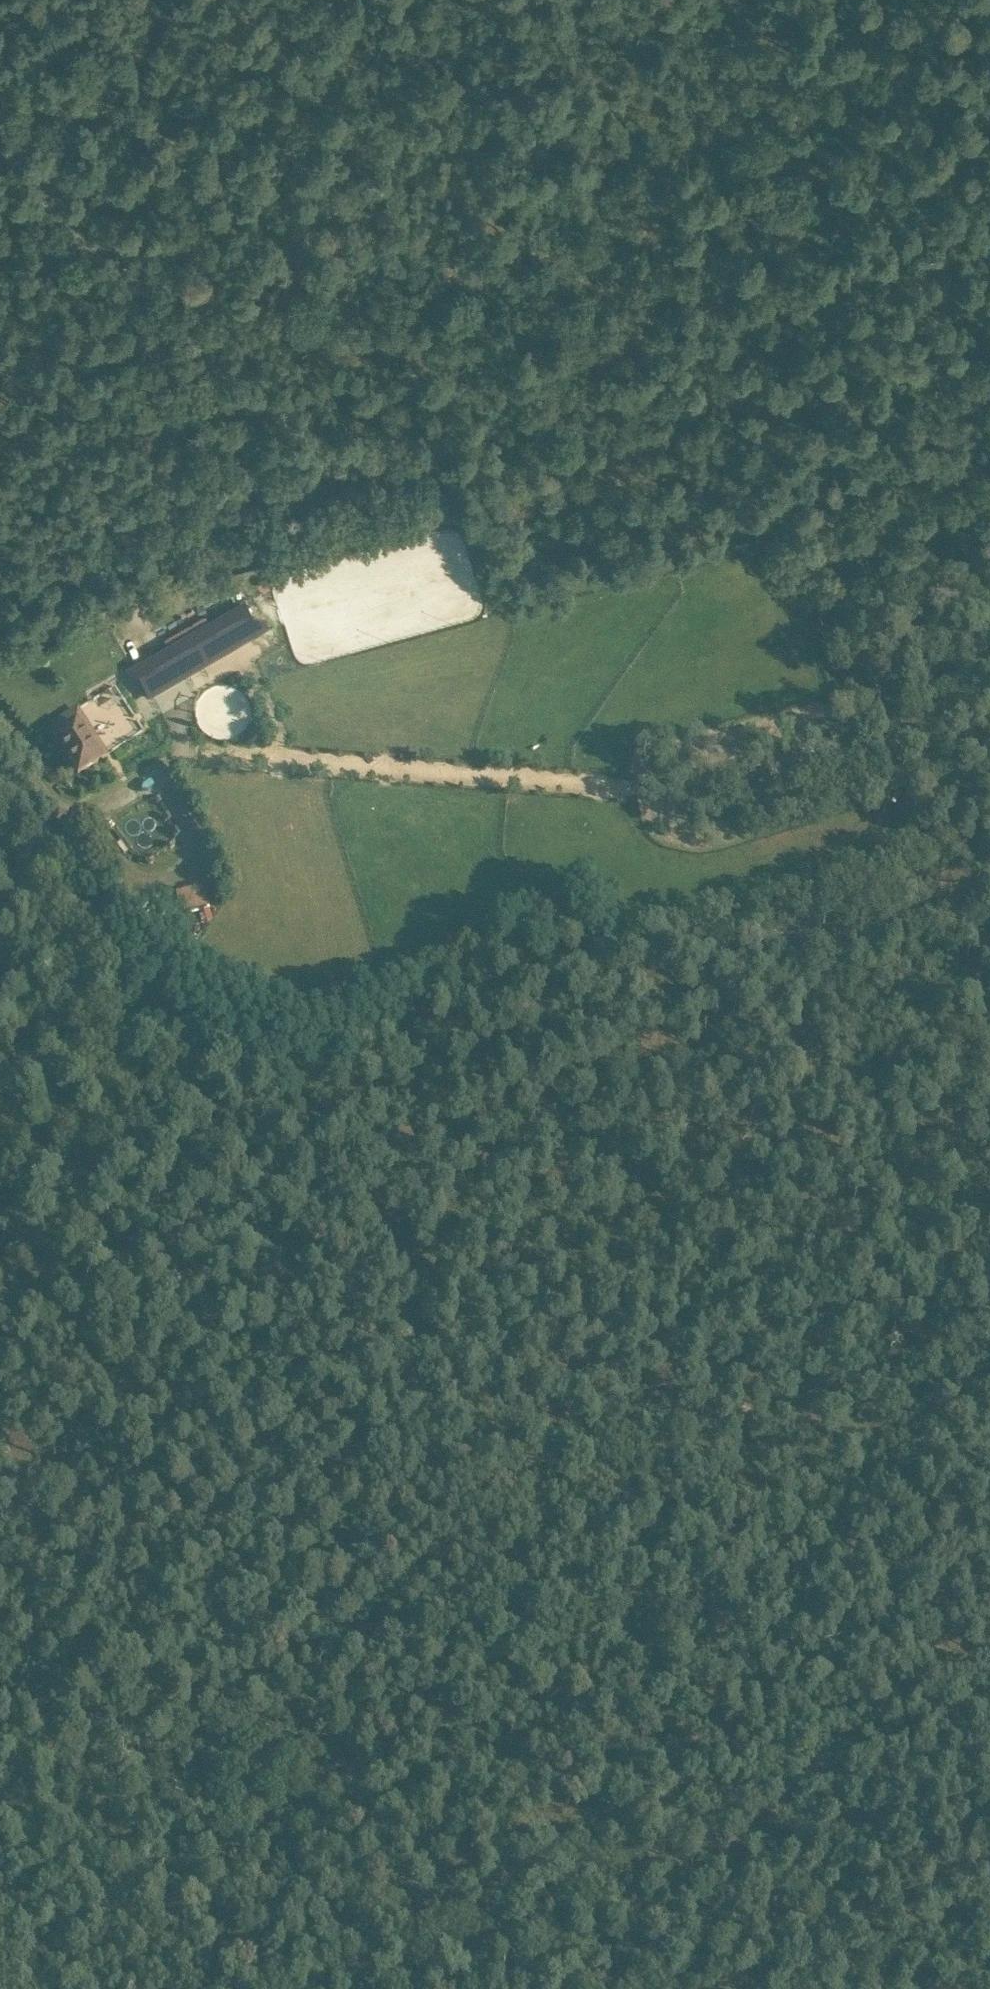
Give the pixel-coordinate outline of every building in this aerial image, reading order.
[(246,598),(209,619),(168,643),(128,666),(148,702),(267,636),(246,598)] [(78,774),(95,763),(109,753),(80,708),(49,728),(78,774)] [(212,907),(211,903),(207,887),(177,894),(182,914),(212,907)]
